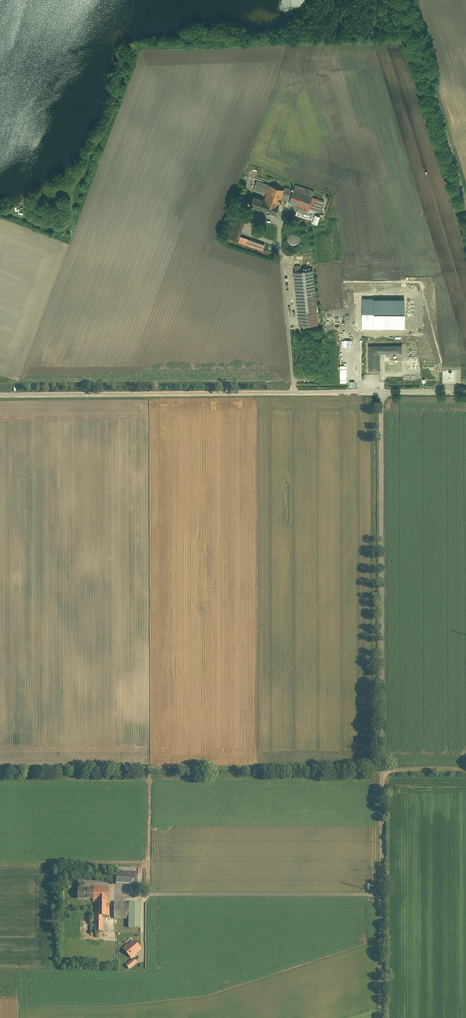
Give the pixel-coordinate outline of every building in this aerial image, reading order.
[(265,199),(261,210),(276,215),(281,199),(320,211),(324,200),(312,197),(314,191),(296,185),(294,190),(285,187),(284,190),(256,181),(254,189),(267,193),(265,199)] [(250,206),(261,210),(265,199),(254,195),(250,206)] [(263,244),(236,235),(243,213),(235,210),(226,239),(261,250),(263,244)] [(294,234),(288,240),(294,245),(300,239),(294,234)] [(311,269),(291,271),(297,327),(317,324),(311,269)] [(374,327),(374,299),(362,299),(362,327),(374,327)] [(374,327),(404,327),(404,299),(374,299),(374,327)] [(368,346),(368,372),(381,372),(381,354),(402,354),(402,346),(368,346)] [(114,867),(113,883),(139,885),(140,869),(114,867)] [(91,900),(91,932),(101,932),(101,916),(107,916),(107,886),(74,887),(74,900),(91,900)] [(139,902),(111,902),(111,919),(125,920),(125,928),(138,929),(139,902)] [(141,949),(134,941),(128,946),(128,945),(124,949),(132,958),(136,955),(135,954),(141,949)] [(129,969),(136,963),(133,960),(126,966),(129,969)]
